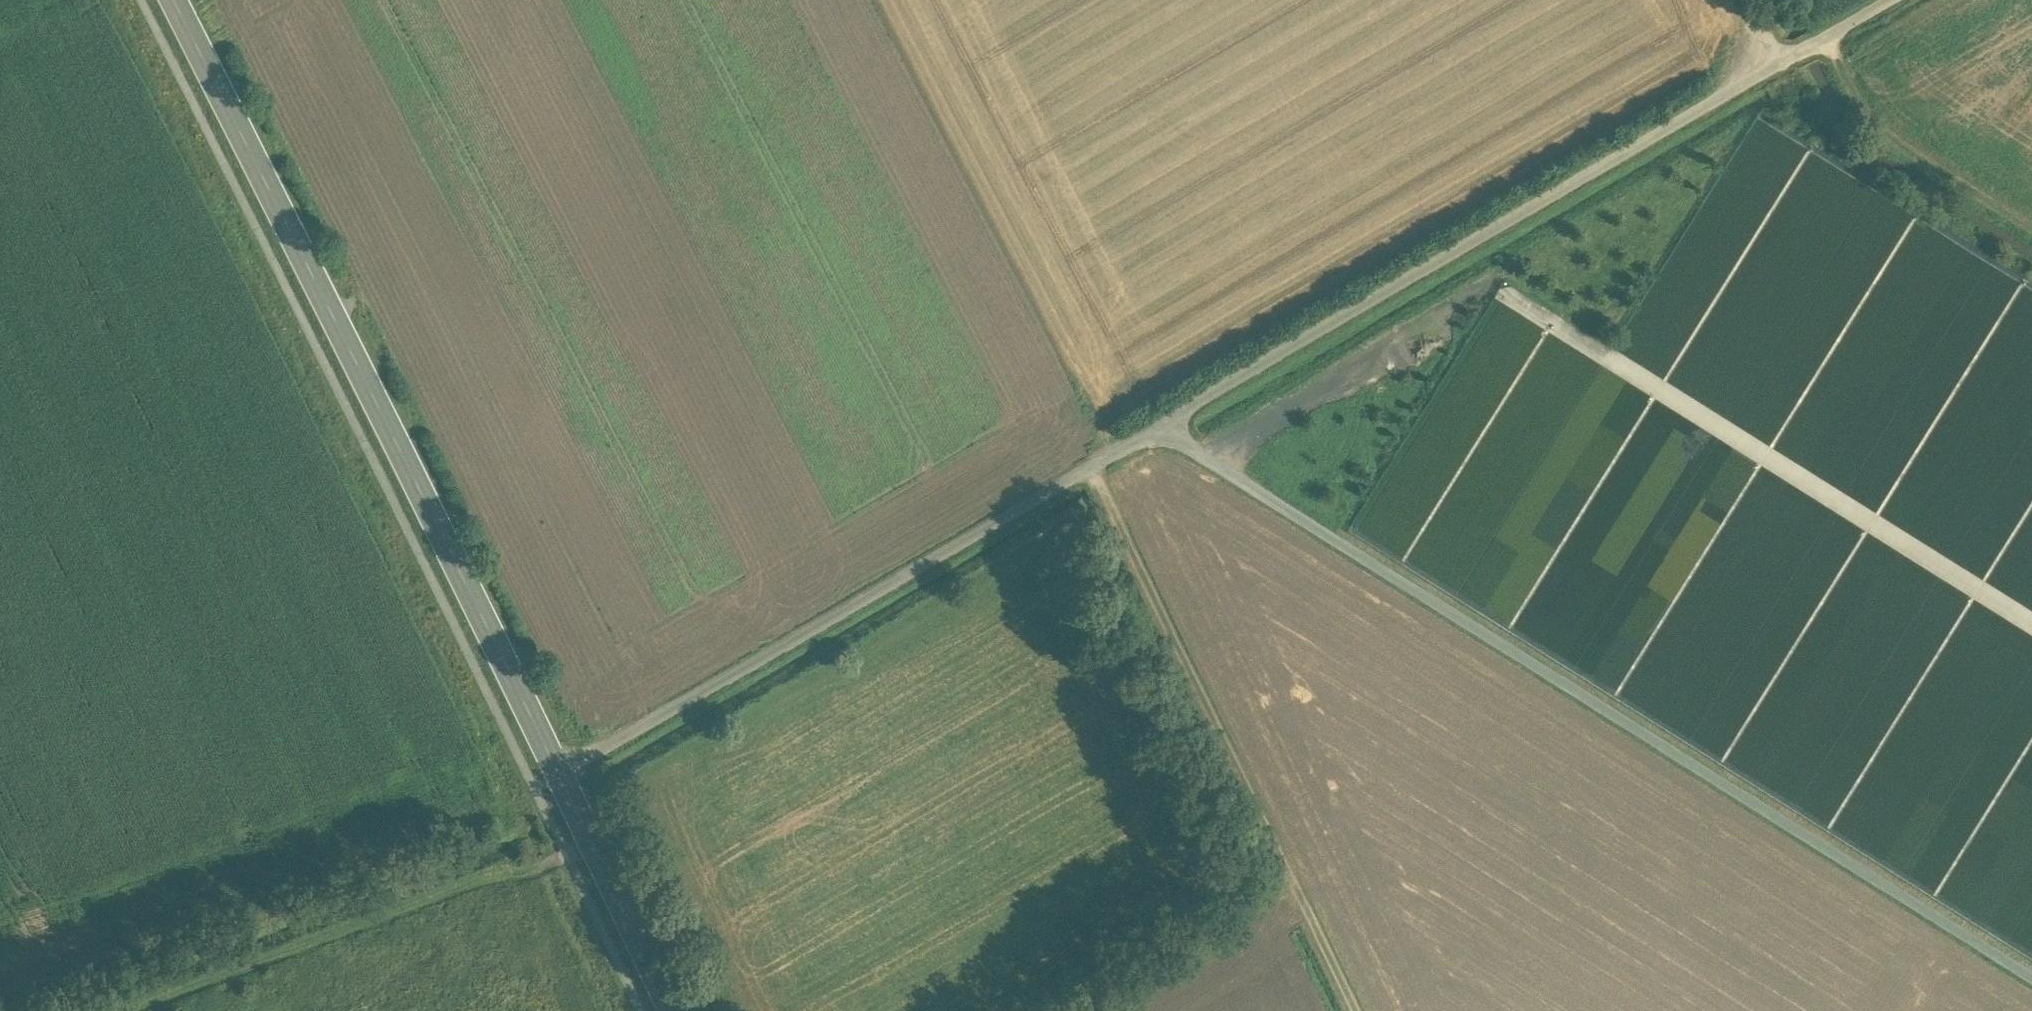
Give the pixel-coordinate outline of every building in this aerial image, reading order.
[(2013,609),(2031,617),(2031,607),(2013,609)]
